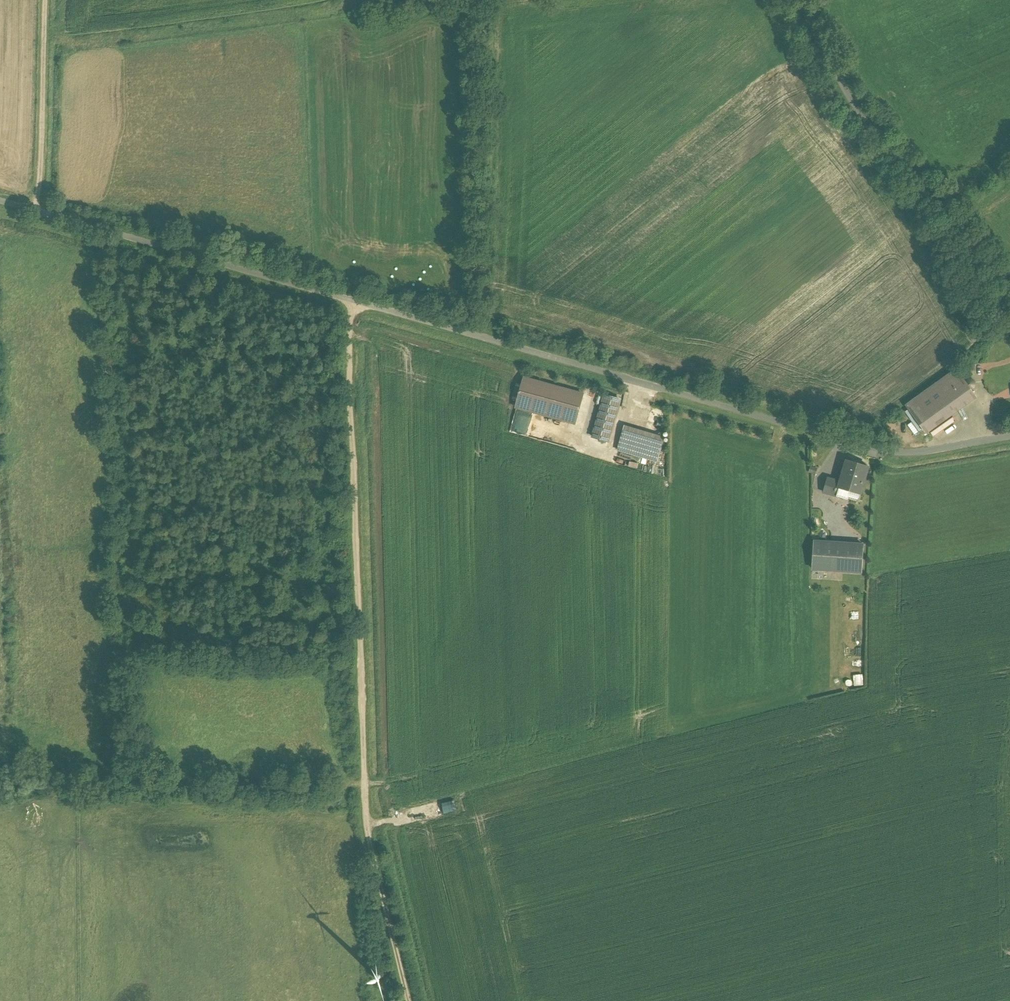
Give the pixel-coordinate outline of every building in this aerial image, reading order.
[(918,435),(971,398),(951,371),(898,408),(918,435)] [(524,378),(516,408),(575,424),(583,394),(524,378)] [(617,399),(598,394),(588,437),(606,442),(617,399)] [(657,438),(620,427),(613,451),(651,461),(657,438)] [(839,488),(849,491),(860,494),(868,467),(847,460),(840,482),(839,488)] [(839,488),(840,482),(827,478),(823,492),(846,499),(849,491),(839,488)] [(863,545),(815,541),(813,569),(861,572),(863,545)]
